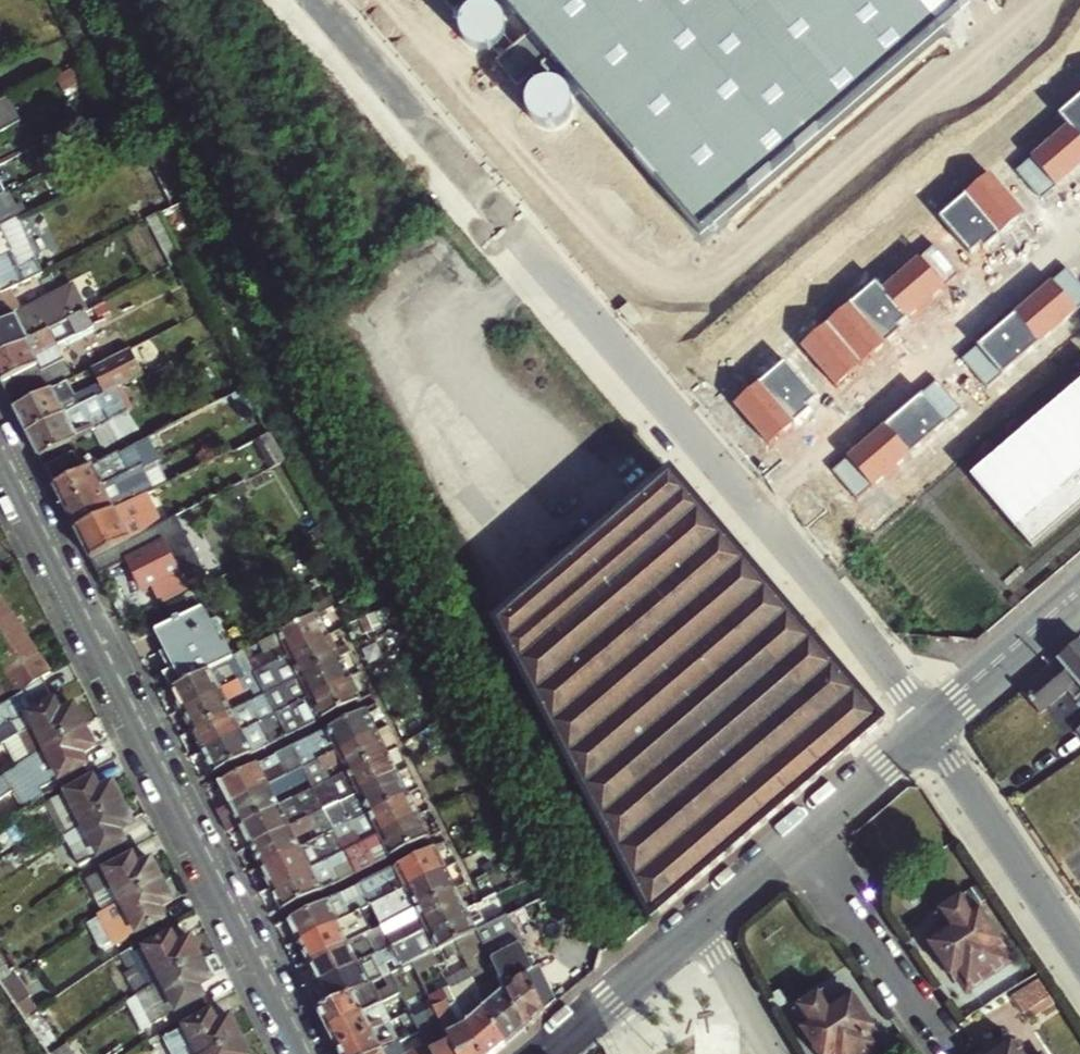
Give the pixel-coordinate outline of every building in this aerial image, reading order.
[(700,231),(968,0),(500,0),(700,231)] [(1041,199),(1079,166),(1079,94),(1057,113),(1067,125),(1016,169),(1041,199)] [(20,122),(7,96),(0,100),(0,132),(20,122)] [(979,242),(984,248),(1026,214),(992,173),(941,215),(969,250),(979,242)] [(12,219),(0,197),(0,225),(12,219)] [(157,214),(149,218),(174,267),(182,263),(157,214)] [(0,225),(0,256),(24,244),(12,219),(0,225)] [(0,256),(0,293),(9,289),(39,273),(24,244),(0,256)] [(800,346),(837,388),(901,332),(896,327),(945,284),(920,256),(883,290),(876,283),(851,305),(850,303),(800,346)] [(987,387),(1079,307),(1079,282),(1068,268),(962,358),(987,387)] [(9,289),(0,293),(0,354),(84,312),(72,287),(21,312),(9,289)] [(0,354),(0,381),(14,409),(49,391),(46,386),(68,375),(61,360),(63,359),(55,344),(91,326),(84,312),(0,354)] [(14,409),(26,433),(97,397),(105,393),(142,375),(129,350),(90,370),(97,384),(73,396),(66,382),(49,391),(14,409)] [(734,407),(769,447),(811,409),(807,405),(816,397),(784,362),(734,407)] [(834,470),(858,498),(959,412),(935,383),(834,470)] [(1034,551),(1079,513),(1079,387),(972,476),(1034,551)] [(105,393),(97,397),(109,422),(112,420),(115,412),(105,393)] [(97,397),(26,433),(38,456),(109,422),(97,397)] [(120,453),(125,462),(127,467),(130,472),(144,465),(134,446),(120,453)] [(75,453),(44,468),(53,486),(85,471),(75,453)] [(85,471),(53,486),(63,505),(124,475),(121,469),(127,467),(125,462),(97,475),(93,466),(85,471)] [(124,475),(130,472),(127,467),(121,469),(124,475)] [(497,623),(653,919),(885,721),(673,474),(497,623)] [(124,475),(63,505),(75,530),(114,510),(112,505),(134,494),(124,475)] [(155,490),(145,495),(154,513),(165,508),(155,490)] [(124,529),(154,513),(145,495),(114,510),(75,530),(89,559),(129,539),(124,529)] [(159,525),(154,513),(124,529),(129,539),(159,525)] [(164,540),(128,558),(145,591),(155,586),(162,601),(188,588),(181,573),(187,570),(183,563),(177,566),(164,540)] [(11,615),(0,598),(0,622),(11,615)] [(210,669),(232,658),(224,643),(221,644),(201,606),(157,629),(176,668),(164,674),(171,688),(210,669)] [(11,615),(0,622),(0,663),(0,664),(31,643),(11,615)] [(248,662),(254,674),(328,636),(318,615),(279,635),(283,644),(265,654),(254,659),(249,650),(243,653),(248,662)] [(260,644),(265,654),(283,644),(279,635),(260,644)] [(265,695),(300,677),(339,658),(328,636),(254,674),(265,695)] [(1021,692),(1040,714),(1068,693),(1076,703),(1079,700),(1079,641),(1021,692)] [(20,693),(42,678),(50,673),(31,643),(0,664),(20,693)] [(232,658),(210,669),(215,678),(248,662),(243,653),(232,658)] [(339,658),(300,677),(305,686),(269,704),(275,716),(349,679),(339,658)] [(171,688),(182,710),(254,674),(248,662),(215,678),(210,669),(171,688)] [(254,674),(182,710),(193,731),(265,695),(254,674)] [(18,694),(25,709),(0,727),(0,743),(18,735),(28,755),(42,748),(84,726),(73,706),(60,712),(42,678),(20,693),(18,694)] [(287,737),(321,720),(360,700),(349,679),(275,716),(282,728),(287,737)] [(265,695),(193,731),(203,752),(275,716),(269,704),(265,695)] [(366,710),(327,729),(291,747),(302,768),(376,731),(366,710)] [(275,716),(203,752),(214,773),(287,737),(282,728),(275,716)] [(42,748),(24,759),(5,772),(24,809),(44,796),(40,788),(86,765),(81,754),(94,747),(84,726),(42,748)] [(376,731),(302,768),(313,790),(387,753),(376,731)] [(230,804),(286,776),(302,768),(291,747),(276,755),(219,783),(230,804)] [(313,790),(323,811),(398,774),(387,753),(313,790)] [(241,827),(280,807),(294,800),(313,790),(302,768),(286,776),(230,804),(217,810),(229,833),(241,827)] [(334,831),(408,795),(398,774),(323,811),(334,831)] [(82,824),(122,803),(112,783),(99,789),(93,778),(66,792),(67,793),(53,800),(60,815),(74,808),(82,824)] [(251,846),(309,818),(323,811),(313,790),(294,800),(280,807),(241,827),(251,846)] [(408,795),(353,822),(358,832),(338,841),(344,852),(419,816),(408,795)] [(133,824),(122,803),(82,824),(88,836),(68,846),(78,865),(125,842),(120,830),(133,824)] [(300,847),(319,838),(334,831),(323,811),(309,818),(251,846),(261,867),(300,847)] [(419,816),(344,852),(355,874),(429,837),(419,816)] [(344,852),(338,841),(334,831),(319,838),(324,849),(305,857),(300,847),(261,867),(272,888),(329,860),(344,852)] [(435,847),(360,884),(371,906),(446,869),(435,847)] [(344,852),(329,860),(272,888),(283,910),(335,884),(355,874),(344,852)] [(115,890),(120,900),(161,880),(151,860),(138,867),(133,856),(85,880),(94,900),(115,890)] [(487,875),(483,865),(469,872),(473,882),(475,881),(486,875),(487,875)] [(446,869),(371,906),(377,918),(381,927),(456,890),(446,869)] [(486,875),(475,881),(486,900),(496,895),(486,875)] [(1062,883),(1075,901),(1079,898),(1079,896),(1069,879),(1062,883)] [(161,880),(120,900),(99,911),(94,915),(109,943),(113,940),(116,944),(165,919),(158,908),(172,901),(161,880)] [(371,906),(360,884),(288,919),(299,941),(371,906)] [(456,890),(381,927),(387,936),(392,947),(467,910),(456,890)] [(970,909),(963,898),(936,916),(943,927),(926,938),(951,977),(956,978),(963,989),(1006,961),(998,949),(1000,948),(973,907),(970,909)] [(371,906),(299,941),(309,962),(360,937),(356,928),(377,918),(371,906)] [(467,910),(392,947),(399,959),(403,968),(431,954),(454,943),(477,931),(467,910)] [(392,947),(387,936),(381,927),(360,937),(309,962),(320,983),(392,947)] [(477,931),(454,943),(460,955),(475,981),(486,976),(477,956),(487,952),(477,933),(477,931)] [(125,977),(136,995),(158,980),(200,959),(190,939),(177,945),(171,934),(134,953),(130,946),(119,953),(130,975),(125,977)] [(524,1030),(546,1012),(528,974),(533,968),(518,937),(487,951),(499,977),(524,1030)] [(454,943),(431,954),(438,967),(460,955),(454,943)] [(320,983),(331,1004),(370,985),(381,979),(377,971),(399,959),(392,947),(320,983)] [(403,968),(412,964),(418,976),(438,967),(431,954),(403,968)] [(158,980),(136,995),(147,1014),(152,1023),(204,997),(198,986),(211,979),(200,959),(158,980)] [(391,974),(384,978),(394,997),(401,993),(399,989),(391,974)] [(524,1030),(499,977),(486,988),(482,984),(478,987),(481,992),(479,994),(486,1009),(505,1047),(524,1030)] [(381,979),(370,985),(331,1004),(319,1010),(328,1029),(380,1003),(394,997),(384,978),(381,979)] [(1040,978),(1016,993),(1032,1018),(1056,1003),(1040,978)] [(430,1001),(434,1008),(445,1002),(448,1007),(456,1003),(450,991),(430,1001)] [(401,993),(394,997),(404,1016),(410,1013),(401,993)] [(878,1048),(869,1035),(871,1034),(844,993),(831,1001),(834,1005),(832,1006),(824,995),(797,1013),(804,1024),(802,1025),(821,1053),(868,1053),(878,1048)] [(476,1018),(486,1009),(479,994),(468,1003),(476,1018)] [(459,1010),(456,1003),(448,1007),(445,1002),(434,1008),(449,1039),(457,1053),(481,1053),(459,1010)] [(328,1029),(338,1049),(390,1023),(380,1003),(328,1029)] [(505,1047),(486,1009),(476,1018),(468,1003),(459,1010),(481,1053),(496,1053),(505,1047)] [(449,1039),(434,1008),(413,1018),(420,1032),(427,1046),(430,1053),(457,1053),(449,1039)] [(230,1017),(217,1023),(211,1013),(178,1029),(165,1036),(174,1053),(208,1053),(241,1038),(230,1017)] [(410,1013),(404,1016),(413,1036),(420,1032),(413,1018),(410,1013)] [(338,1049),(341,1053),(376,1053),(398,1043),(399,1043),(390,1023),(338,1049)] [(208,1053),(249,1053),(241,1038),(208,1053)] [(998,1053),(1024,1053),(1016,1042),(998,1053)] [(376,1053),(404,1053),(398,1043),(376,1053)] [(427,1046),(410,1053),(430,1053),(427,1046)]
